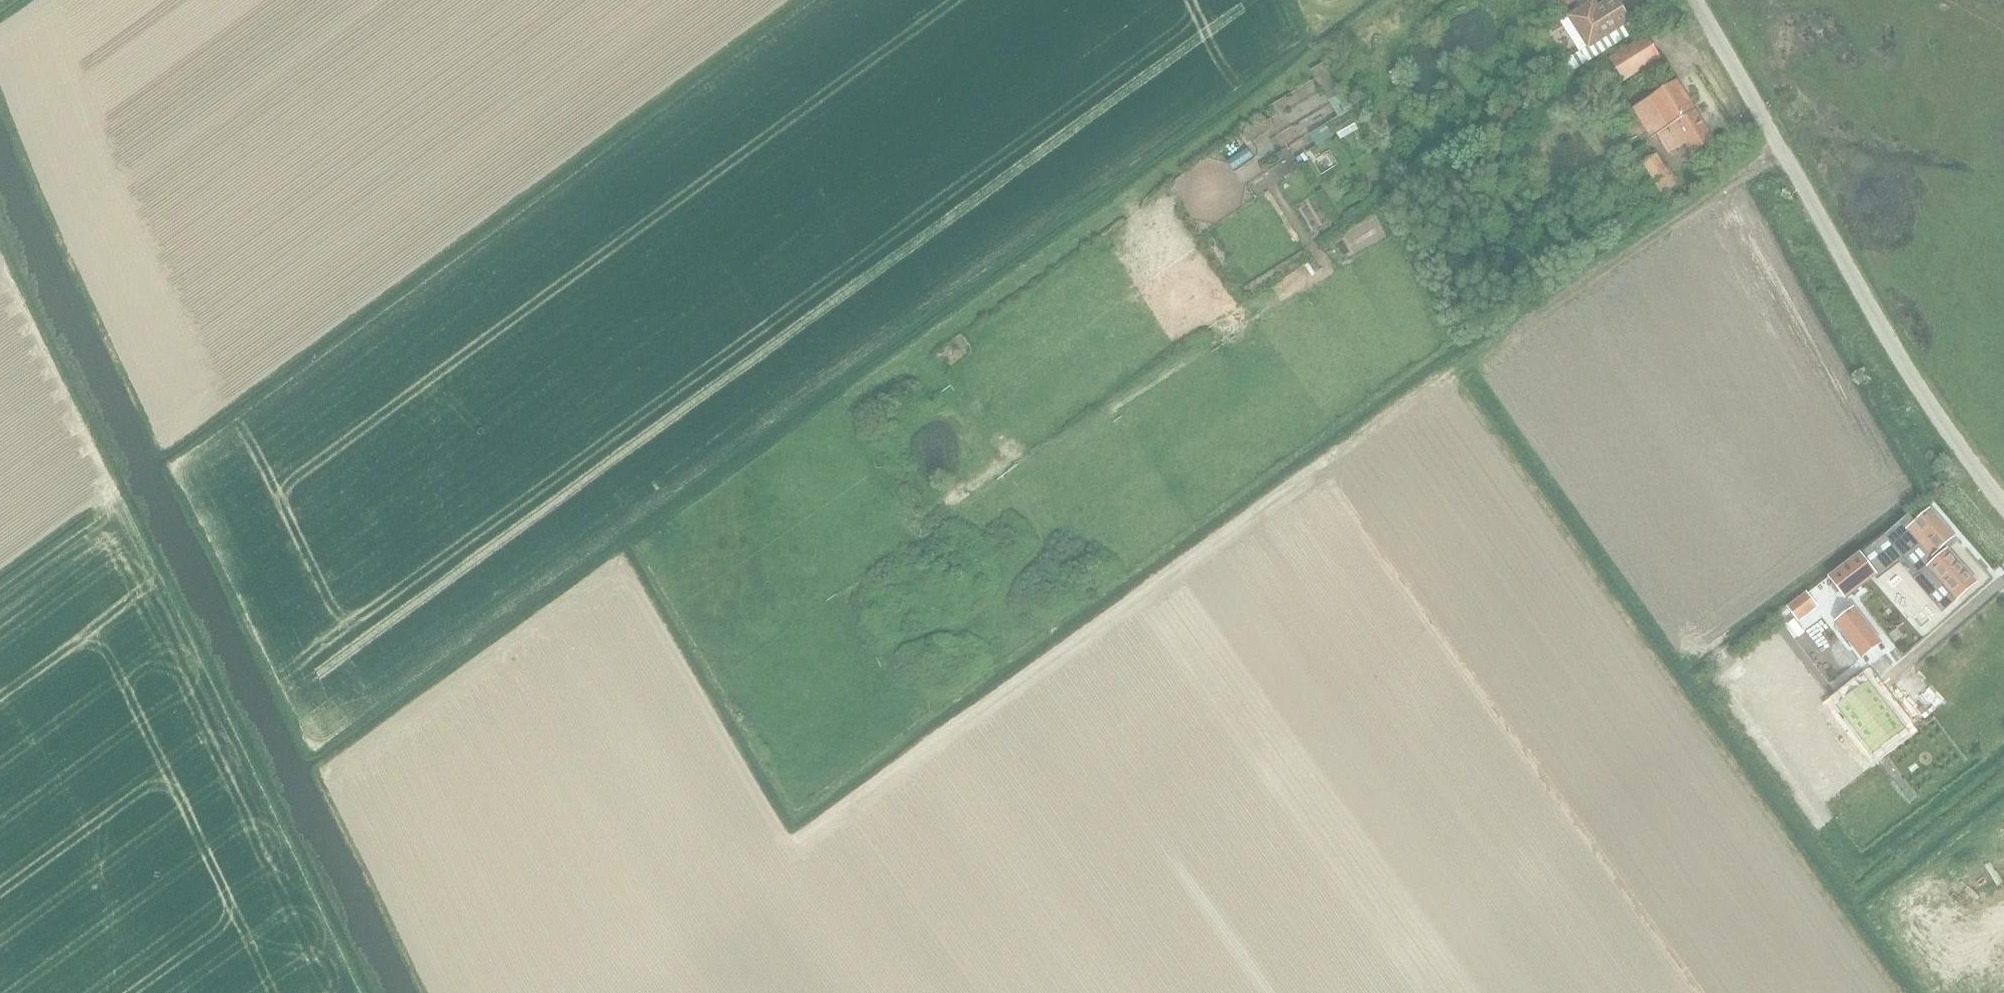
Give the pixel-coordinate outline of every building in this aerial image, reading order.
[(1585,45),(1628,21),(1617,0),(1607,0),(1596,6),(1593,0),(1591,0),(1568,13),(1585,45)] [(1614,60),(1625,78),(1662,55),(1651,37),(1614,60)] [(1320,83),(1332,102),(1342,96),(1331,76),(1320,83)] [(1635,108),(1653,138),(1660,134),(1672,153),(1688,143),(1694,154),(1717,140),(1679,80),(1635,108)] [(1351,117),(1334,127),(1341,138),(1358,128),(1351,117)] [(1326,122),(1310,131),(1317,143),(1333,133),(1326,122)] [(1632,148),(1636,156),(1650,147),(1645,139),(1632,148)] [(1676,184),(1669,173),(1656,153),(1642,161),(1662,193),(1676,184)] [(1292,160),(1278,169),(1285,179),(1299,170),(1292,160)] [(1594,194),(1601,206),(1615,197),(1608,186),(1594,194)] [(1908,516),(1886,535),(1895,544),(1909,531),(1930,556),(1939,548),(1943,553),(1928,567),(1944,585),(1956,599),(1977,581),(1966,568),(1949,548),(1958,540),(1931,509),(1914,523),(1908,516)] [(1860,550),(1828,574),(1846,597),(1877,574),(1888,566),(1872,545),(1861,552),(1860,550)] [(1807,592),(1788,607),(1796,619),(1816,604),(1807,592)] [(1854,606),(1835,620),(1862,656),(1882,641),(1854,606)] [(1905,732),(1870,684),(1838,707),(1873,756),(1905,732)]
